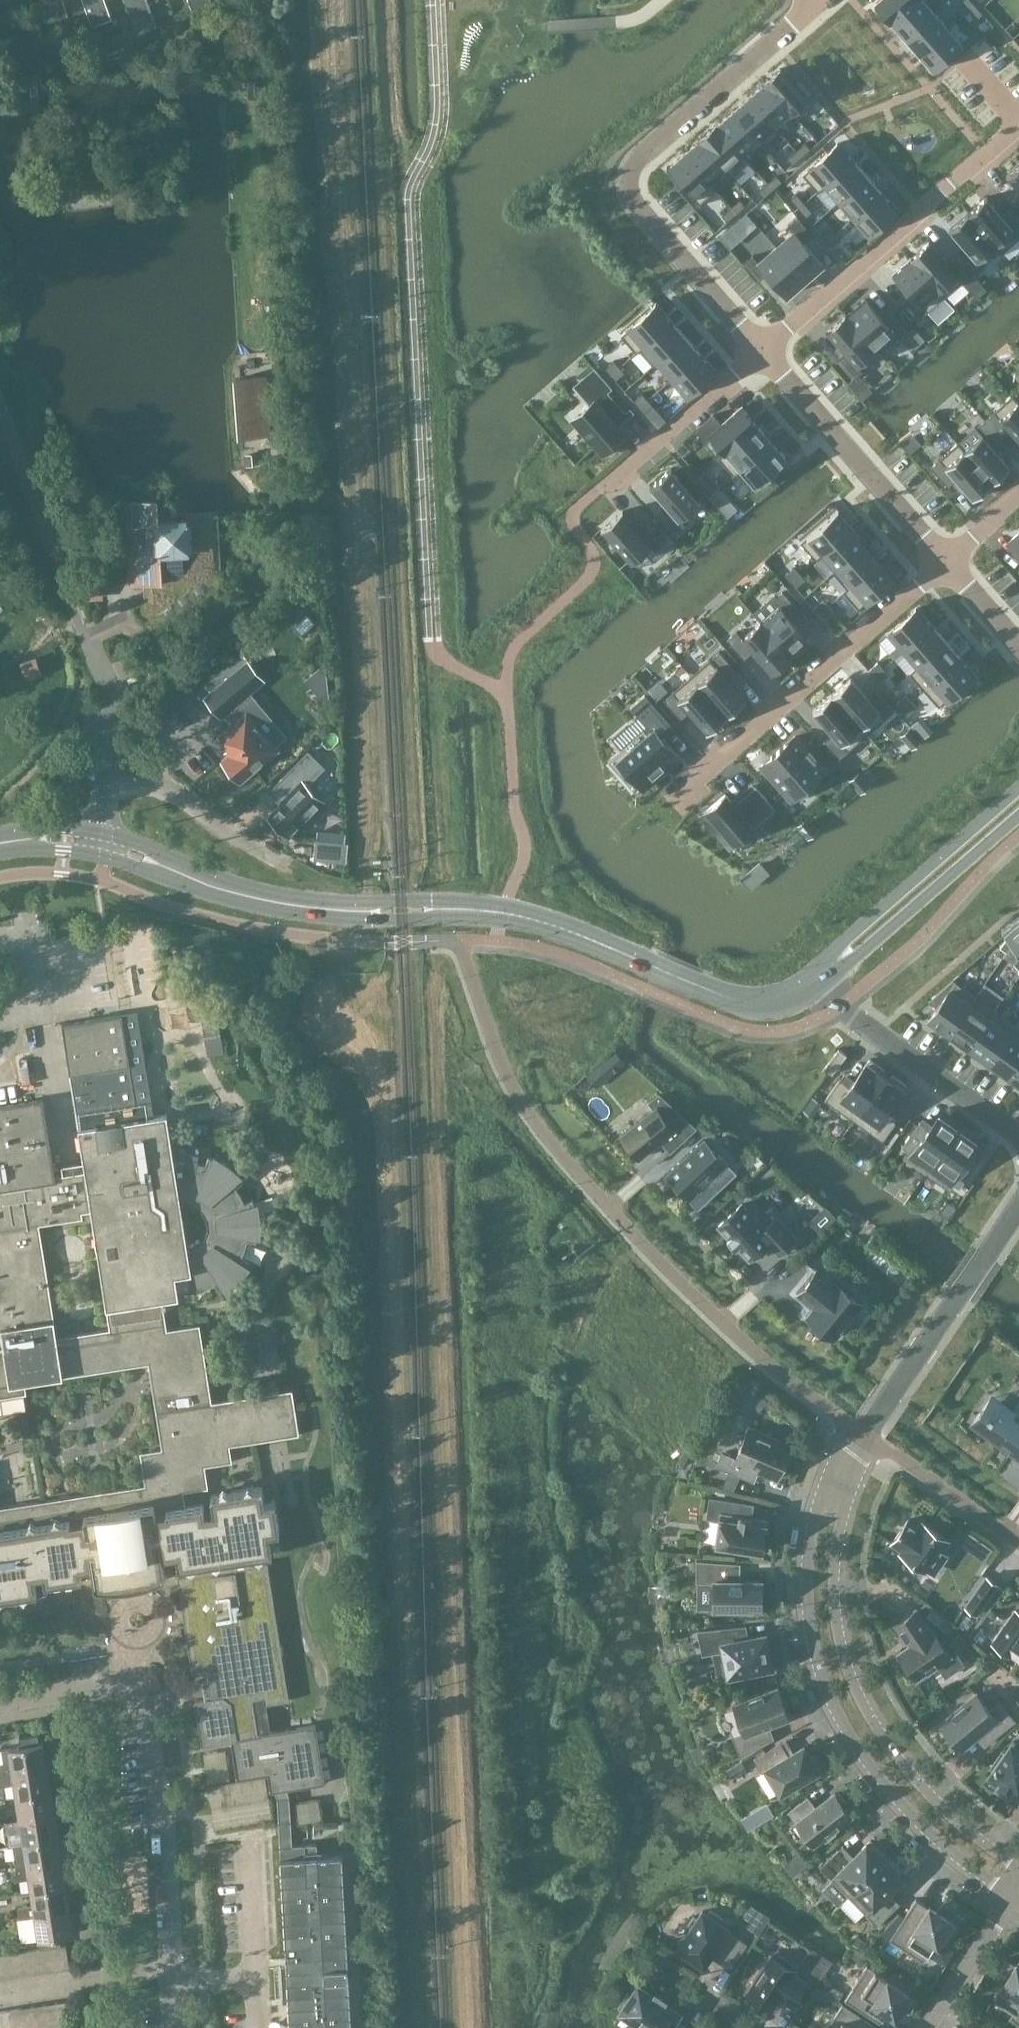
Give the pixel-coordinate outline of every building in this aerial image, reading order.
[(47,23),(67,15),(61,0),(40,0),(47,23)] [(90,25),(111,19),(104,0),(81,0),(90,25)] [(128,12),(136,32),(155,26),(146,0),(124,0),(128,12)] [(189,3),(192,12),(192,13),(213,5),(212,4),(211,0),(188,0),(189,3)] [(875,3),(890,20),(913,0),(878,0),(875,3)] [(890,20),(905,36),(934,11),(924,0),(913,0),(890,20)] [(968,9),(974,4),(971,0),(960,0),(968,9)] [(974,4),(968,9),(976,18),(982,13),(974,4)] [(934,11),(905,36),(919,53),(948,27),(934,11)] [(948,27),(919,53),(932,68),(931,69),(932,70),(963,43),(962,42),(961,43),(948,27)] [(781,67),(763,82),(789,111),(795,118),(813,103),(781,67)] [(763,82),(749,95),(774,124),(789,111),(763,82)] [(749,95),(732,109),(758,138),(774,124),(749,95)] [(732,109),(716,123),(742,152),(758,138),(732,109)] [(716,123),(698,139),(724,168),(730,175),(748,160),(742,152),(716,123)] [(822,128),(813,135),(819,141),(828,134),(822,128)] [(698,139),(684,152),(709,181),(724,168),(698,139)] [(806,142),(797,150),(802,156),(811,148),(806,142)] [(838,142),(802,173),(817,191),(824,185),(853,159),(838,142)] [(797,150),(788,158),(793,164),(802,156),(797,150)] [(666,166),(665,166),(699,205),(700,204),(698,203),(715,188),(709,181),(684,152),(667,167),(666,166)] [(853,159),(824,185),(838,201),(867,175),(853,159)] [(1006,174),(1007,174),(1018,188),(1018,162),(1006,174)] [(778,175),(769,183),(774,189),(783,181),(778,175)] [(867,175),(838,201),(853,217),(882,192),(867,175)] [(769,183),(760,190),(765,196),(774,189),(769,183)] [(796,191),(790,197),(798,206),(804,200),(796,191)] [(882,192),(853,217),(867,233),(896,208),(882,192)] [(967,212),(994,244),(1000,252),(1018,235),(1018,216),(1011,207),(1002,216),(986,197),(985,196),(967,212)] [(741,199),(732,207),(737,213),(746,205),(741,199)] [(804,200),(798,206),(806,215),(812,209),(804,200)] [(732,207),(723,214),(728,220),(737,213),(732,207)] [(967,212),(949,227),(966,247),(957,255),(974,274),(983,266),(977,259),(994,244),(967,212)] [(793,231),(776,246),(803,278),(821,262),(802,240),(811,232),(797,215),(787,224),(793,231)] [(730,225),(723,232),(733,243),(740,237),(730,225)] [(829,225),(820,233),(826,239),(835,231),(829,225)] [(835,231),(826,239),(831,245),(840,237),(835,231)] [(928,241),(910,256),(944,296),(962,280),(964,283),(974,274),(957,255),(948,263),(928,241)] [(752,254),(742,263),(757,280),(766,271),(785,293),(803,278),(776,246),(758,261),(752,254)] [(910,256),(892,272),(909,291),(900,299),(917,319),(944,296),(910,256)] [(864,298),(845,314),(877,351),(895,335),(898,338),(908,329),(891,310),(882,318),(864,298)] [(656,303),(620,334),(635,352),(639,349),(672,320),(656,303)] [(845,314),(826,331),(844,351),(835,359),(851,379),(861,370),(859,367),(877,351),(845,314)] [(672,320),(639,349),(653,365),(656,362),(686,336),(672,320)] [(686,336),(656,362),(670,378),(700,353),(686,336)] [(700,353),(670,378),(685,394),(714,369),(700,353)] [(613,359),(604,367),(609,373),(618,365),(613,359)] [(618,365),(609,373),(615,379),(624,371),(618,365)] [(589,405),(573,418),(602,451),(619,437),(623,433),(618,427),(613,421),(625,411),(607,391),(612,387),(593,366),(592,367),(600,376),(579,394),(589,405)] [(263,376),(235,378),(239,435),(242,435),(267,433),(263,376)] [(632,400),(637,406),(647,398),(642,392),(632,400)] [(984,419),(1001,438),(1010,430),(1018,440),(1018,404),(1011,394),(993,410),(993,411),(984,419)] [(1011,394),(1018,404),(1018,400),(1018,401),(1012,394),(1011,394)] [(647,398),(637,406),(643,412),(652,404),(647,398)] [(713,413),(694,429),(703,439),(709,433),(724,450),(756,422),(740,405),(721,422),(713,413)] [(957,441),(956,442),(991,481),(1010,464),(1009,464),(1008,464),(992,446),(1001,438),(984,419),(974,428),(980,434),(964,448),(957,441)] [(724,450),(717,456),(733,475),(736,472),(772,441),(756,422),(724,450)] [(772,441),(736,472),(751,488),(750,489),(750,490),(788,457),(787,456),(786,457),(772,441)] [(939,458),(930,466),(947,485),(956,477),(972,496),(971,497),(972,498),(991,481),(956,442),(938,458),(939,458)] [(669,506),(660,514),(675,532),(685,524),(680,518),(699,501),(670,468),(651,485),(669,506)] [(707,485),(712,491),(718,486),(713,480),(707,485)] [(713,492),(708,496),(723,513),(733,505),(718,487),(713,492)] [(128,501),(129,523),(132,582),(150,581),(151,601),(137,610),(134,605),(132,606),(153,640),(228,591),(215,572),(211,514),(217,514),(217,512),(187,514),(187,519),(158,521),(156,499),(128,501)] [(837,508),(799,541),(815,559),(822,553),(852,527),(837,510),(838,509),(837,508)] [(621,510),(601,527),(630,560),(636,567),(654,550),(664,542),(648,523),(638,531),(621,510)] [(852,527),(822,553),(835,567),(865,542),(852,527)] [(1008,540),(1018,553),(1018,530),(1008,540)] [(835,567),(831,570),(846,587),(879,558),(865,542),(835,567)] [(846,587),(842,590),(858,608),(894,576),(879,558),(846,587)] [(793,566),(784,574),(790,580),(799,572),(793,566)] [(799,572),(790,580),(795,586),(804,578),(799,572)] [(778,605),(760,621),(789,654),(807,638),(790,617),(799,609),(782,590),(772,599),(778,605)] [(822,598),(813,606),(818,612),(827,604),(822,598)] [(105,605),(106,624),(132,622),(131,603),(105,605)] [(827,604),(818,612),(823,618),(832,610),(827,604)] [(916,607),(887,632),(901,649),(931,623),(916,607)] [(736,630),(726,639),(743,658),(752,650),(770,671),(789,654),(760,621),(742,637),(736,630)] [(931,623),(901,649),(916,665),(945,639),(931,623)] [(265,652),(285,657),(290,638),(270,633),(265,652)] [(916,665),(908,671),(923,688),(960,656),(945,639),(916,665)] [(14,656),(21,672),(37,666),(31,649),(14,656)] [(709,657),(690,674),(725,714),(745,697),(744,696),(743,697),(726,677),(735,669),(719,650),(710,658),(709,657)] [(220,716),(223,713),(231,723),(217,735),(227,747),(224,750),(228,754),(221,760),(239,781),(278,748),(248,713),(259,703),(249,691),(264,679),(241,652),(206,683),(211,688),(203,695),(220,716)] [(960,656),(923,688),(938,705),(975,673),(960,656)] [(876,661),(867,669),(873,675),(882,667),(876,661)] [(321,662),(301,678),(309,688),(322,676),(321,662)] [(882,667),(873,675),(878,681),(887,673),(882,667)] [(672,691),(663,699),(679,718),(688,710),(706,730),(705,731),(725,714),(690,674),(671,690),(672,691)] [(850,676),(831,693),(866,733),(894,708),(879,691),(870,699),(850,676)] [(620,748),(609,758),(626,778),(631,774),(640,784),(642,787),(653,777),(652,776),(654,773),(661,767),(664,766),(665,767),(678,755),(661,736),(673,726),(644,693),(629,706),(637,714),(610,737),(620,748)] [(831,693),(812,709),(832,732),(823,740),(838,757),(866,733),(831,693)] [(905,693),(896,701),(901,708),(910,700),(905,693)] [(910,700),(901,708),(906,714),(916,706),(910,700)] [(331,728),(313,745),(325,756),(342,740),(331,728)] [(794,735),(760,765),(790,800),(824,770),(794,735)] [(325,768),(309,752),(269,791),(280,802),(269,814),(288,833),(321,800),(307,785),(325,768)] [(724,793),(706,808),(714,818),(709,823),(721,837),(727,832),(735,841),(774,807),(754,785),(733,803),(724,793)] [(312,839),(311,859),(343,862),(344,842),(312,839)] [(1005,933),(1018,948),(1018,921),(1005,933)] [(1005,937),(998,947),(1005,952),(1012,942),(1005,937)] [(948,1032),(974,995),(952,979),(928,1000),(936,1006),(928,1017),(948,1032)] [(974,995),(948,1032),(968,1046),(994,1009),(974,995)] [(987,1060),(1013,1023),(994,1009),(968,1046),(987,1060)] [(8,1602),(14,1601),(20,1600),(26,1599),(37,1596),(43,1593),(47,1592),(45,1581),(80,1576),(81,1575),(80,1565),(85,1565),(91,1564),(94,1585),(99,1586),(107,1586),(110,1586),(118,1586),(120,1586),(139,1583),(142,1582),(150,1580),(152,1579),(160,1576),(163,1575),(164,1574),(163,1564),(171,1562),(172,1562),(177,1561),(178,1566),(182,1565),(183,1573),(250,1562),(249,1553),(271,1549),(268,1529),(279,1527),(274,1496),(263,1498),(263,1494),(261,1483),(209,1491),(210,1494),(212,1508),(203,1509),(202,1500),(184,1503),(182,1489),(208,1484),(209,1484),(206,1463),(232,1459),(230,1443),(252,1439),(298,1432),(294,1405),(291,1387),(211,1400),(199,1321),(167,1326),(162,1296),(178,1293),(176,1275),(188,1273),(190,1290),(206,1288),(215,1283),(219,1291),(222,1289),(225,1292),(239,1280),(250,1266),(246,1264),(249,1260),(241,1256),(245,1248),(247,1240),(256,1241),(256,1237),(260,1238),(260,1219),(257,1202),(253,1203),(252,1199),(244,1202),(240,1194),(235,1186),(242,1181),(240,1178),(243,1176),(229,1163),(213,1154),(211,1157),(208,1156),(205,1164),(195,1161),(197,1154),(188,1153),(184,1152),(185,1151),(179,1150),(178,1152),(172,1152),(166,1113),(147,1116),(144,1099),(135,1101),(130,1067),(121,1013),(120,1013),(92,1017),(62,1022),(61,1022),(85,1174),(77,1176),(77,1170),(55,1174),(44,1098),(0,1105),(0,1393),(28,1389),(26,1378),(149,1359),(162,1444),(152,1446),(157,1480),(0,1504),(0,1602),(8,1602)] [(987,1060),(1007,1074),(1018,1057),(1018,1027),(1013,1023),(987,1060)] [(838,1048),(823,1068),(832,1074),(846,1054),(838,1048)] [(613,1049),(597,1063),(607,1075),(624,1061),(617,1052),(613,1049)] [(1007,1074),(1018,1082),(1018,1057),(1007,1074)] [(880,1072),(883,1068),(868,1058),(849,1085),(838,1078),(824,1099),(842,1111),(853,1119),(884,1075),(880,1072)] [(891,1073),(888,1078),(884,1075),(853,1119),(882,1139),(896,1119),(886,1111),(905,1084),(891,1073)] [(655,1106),(620,1134),(638,1157),(662,1138),(671,1150),(698,1124),(662,1090),(650,1100),(655,1106)] [(930,1167),(958,1128),(939,1114),(929,1127),(920,1120),(901,1146),(930,1167)] [(930,1167),(959,1188),(978,1162),(968,1155),(978,1142),(958,1128),(930,1167)] [(661,1176),(686,1202),(725,1165),(700,1139),(661,1176)] [(947,1201),(939,1213),(946,1218),(954,1206),(947,1201)] [(726,1220),(716,1230),(728,1241),(725,1244),(734,1253),(737,1251),(748,1263),(766,1246),(777,1257),(794,1241),(774,1221),(763,1232),(739,1208),(730,1217),(729,1216),(725,1220),(726,1220)] [(830,1284),(812,1270),(794,1295),(811,1308),(804,1317),(832,1338),(859,1302),(831,1281),(830,1284)] [(244,1336),(246,1352),(269,1349),(267,1333),(244,1336)] [(1018,1455),(1018,1416),(998,1401),(990,1411),(989,1410),(986,1414),(988,1415),(980,1426),(1001,1441),(998,1445),(1000,1446),(1001,1444),(1006,1448),(1005,1449),(1006,1450),(1008,1447),(1018,1455)] [(721,1452),(716,1464),(739,1474),(744,1463),(777,1477),(790,1446),(747,1428),(734,1458),(721,1452)] [(709,1498),(706,1517),(719,1518),(715,1543),(734,1546),(733,1550),(749,1552),(749,1548),(761,1550),(762,1546),(766,1546),(768,1531),(764,1530),(766,1519),(750,1517),(751,1504),(709,1498)] [(907,1519),(891,1542),(901,1549),(899,1552),(927,1571),(948,1540),(921,1520),(917,1526),(907,1519)] [(180,1573),(176,1574),(178,1583),(182,1613),(188,1645),(192,1671),(196,1670),(204,1669),(205,1677),(201,1678),(204,1698),(194,1699),(196,1710),(201,1744),(230,1740),(236,1778),(264,1773),(267,1773),(269,1788),(273,1788),(275,1788),(286,1786),(291,1785),(323,1780),(314,1722),(268,1729),(264,1701),(288,1697),(266,1560),(250,1562),(183,1573),(180,1573)] [(696,1561),(696,1580),(713,1580),(713,1607),(715,1607),(718,1611),(726,1611),(728,1607),(760,1607),(760,1579),(738,1579),(738,1564),(696,1561)] [(976,1613),(997,1584),(985,1576),(964,1605),(976,1613)] [(935,1666),(942,1676),(962,1663),(956,1653),(946,1639),(941,1642),(932,1629),(929,1631),(915,1609),(895,1623),(909,1644),(898,1652),(904,1661),(902,1663),(914,1681),(928,1672),(927,1669),(933,1664),(935,1666)] [(1014,1609),(991,1642),(1018,1661),(1018,1613),(1014,1609)] [(767,1648),(764,1633),(740,1638),(737,1625),(697,1630),(702,1652),(722,1649),(728,1674),(747,1670),(748,1674),(774,1668),(771,1647),(767,1648)] [(744,1733),(733,1738),(740,1755),(771,1737),(767,1725),(788,1717),(782,1703),(785,1702),(780,1689),(778,1690),(776,1687),(733,1704),(744,1733)] [(961,1748),(981,1731),(989,1740),(1013,1719),(999,1702),(989,1710),(975,1693),(940,1723),(961,1748)] [(45,1765),(41,1740),(7,1745),(9,1759),(0,1761),(0,1772),(45,1765)] [(766,1769),(779,1792),(817,1769),(816,1767),(819,1765),(813,1754),(809,1756),(803,1745),(788,1754),(780,1742),(753,1759),(761,1772),(766,1769)] [(1007,1793),(1009,1790),(1018,1797),(1018,1751),(1010,1745),(1005,1754),(1001,1751),(991,1766),(994,1769),(989,1777),(999,1783),(997,1786),(1007,1793)] [(224,1749),(202,1753),(204,1766),(205,1771),(207,1782),(229,1779),(224,1749)] [(14,1794),(49,1788),(45,1765),(0,1772),(0,1784),(12,1782),(14,1794)] [(229,1779),(207,1782),(209,1793),(210,1799),(211,1806),(268,1797),(264,1773),(236,1778),(229,1779)] [(273,1788),(276,1796),(278,1833),(279,1841),(285,1957),(285,1966),(289,2027),(350,2027),(341,1854),(317,1855),(316,1843),(291,1844),(288,1795),(286,1786),(275,1788),(273,1788)] [(49,1788),(14,1794),(18,1817),(53,1812),(49,1788)] [(835,1794),(834,1792),(815,1807),(806,1796),(788,1811),(796,1821),(795,1822),(812,1844),(822,1837),(824,1840),(834,1832),(832,1829),(851,1815),(842,1804),(845,1801),(838,1792),(835,1794)] [(53,1812),(18,1817),(4,1820),(5,1832),(20,1829),(22,1841),(56,1836),(53,1812)] [(60,1859),(56,1836),(22,1841),(12,1843),(15,1867),(60,1859)] [(848,1895),(887,1857),(873,1843),(869,1846),(866,1843),(853,1855),(842,1844),(819,1866),(848,1895)] [(901,1872),(887,1857),(848,1895),(877,1925),(899,1902),(888,1891),(901,1879),(897,1875),(901,1872)] [(27,1876),(29,1889),(64,1883),(60,1859),(15,1867),(11,1867),(13,1879),(27,1876)] [(68,1907),(64,1883),(29,1889),(31,1901),(16,1903),(18,1915),(33,1912),(68,1907)] [(938,1939),(947,1945),(959,1926),(950,1920),(951,1919),(949,1917),(953,1911),(942,1903),(937,1910),(929,1904),(928,1906),(915,1898),(888,1938),(923,1961),(938,1939)] [(72,1931),(68,1907),(33,1912),(39,1946),(40,1946),(53,1944),(60,1943),(58,1934),(72,1931)] [(709,1909),(706,1913),(701,1910),(696,1918),(692,1915),(683,1929),(688,1932),(678,1947),(703,1963),(709,1953),(729,1966),(745,1943),(725,1930),(727,1927),(720,1922),(722,1918),(709,1909)] [(751,1927),(758,1931),(768,1915),(761,1911),(751,1927)] [(53,1944),(57,1968),(69,1966),(65,1942),(60,1943),(53,1944)] [(44,1970),(57,1968),(53,1944),(40,1946),(44,1970)] [(39,1946),(28,1948),(31,1972),(44,1970),(40,1946),(39,1946)] [(28,1948),(16,1950),(20,1974),(31,1972),(28,1948)] [(16,1950),(4,1951),(8,1976),(20,1974),(16,1950)] [(8,1976),(4,1951),(0,1952),(0,1977),(8,1976)] [(791,2004),(805,1982),(792,1974),(794,1971),(790,1968),(792,1964),(778,1954),(775,1958),(770,1955),(746,1992),(770,2008),(778,1996),(791,2004)] [(816,1965),(826,1972),(834,1960),(824,1954),(816,1965)] [(1018,2023),(1018,1960),(1017,1962),(1016,1961),(1015,1963),(1005,1957),(993,1976),(1003,1982),(993,1996),(1014,2009),(1010,2016),(1018,2023)] [(907,1991),(911,1984),(912,1984),(893,1971),(888,1979),(866,1964),(844,1998),(884,2025),(892,2013),(894,2014),(900,2005),(907,2010),(914,1998),(908,1994),(909,1992),(907,1991)] [(808,1984),(823,1998),(834,1987),(818,1973),(808,1984)] [(678,2011),(663,2002),(665,1999),(654,1992),(652,1995),(638,1985),(631,1995),(627,1992),(618,2005),(622,2008),(621,2010),(644,2026),(643,2027),(688,2027),(673,2018),(678,2011)] [(68,1997),(55,1999),(59,2022),(71,2020),(68,1997)] [(55,1999),(43,2001),(47,2024),(59,2022),(55,1999)] [(43,2001),(31,2003),(35,2026),(47,2024),(43,2001)] [(842,2002),(824,2027),(882,2027),(842,2002)] [(31,2003),(19,2005),(22,2027),(35,2026),(31,2003)] [(7,2007),(10,2027),(22,2027),(19,2005),(7,2007)] [(0,2008),(0,2027),(10,2027),(7,2007),(0,2008)]
